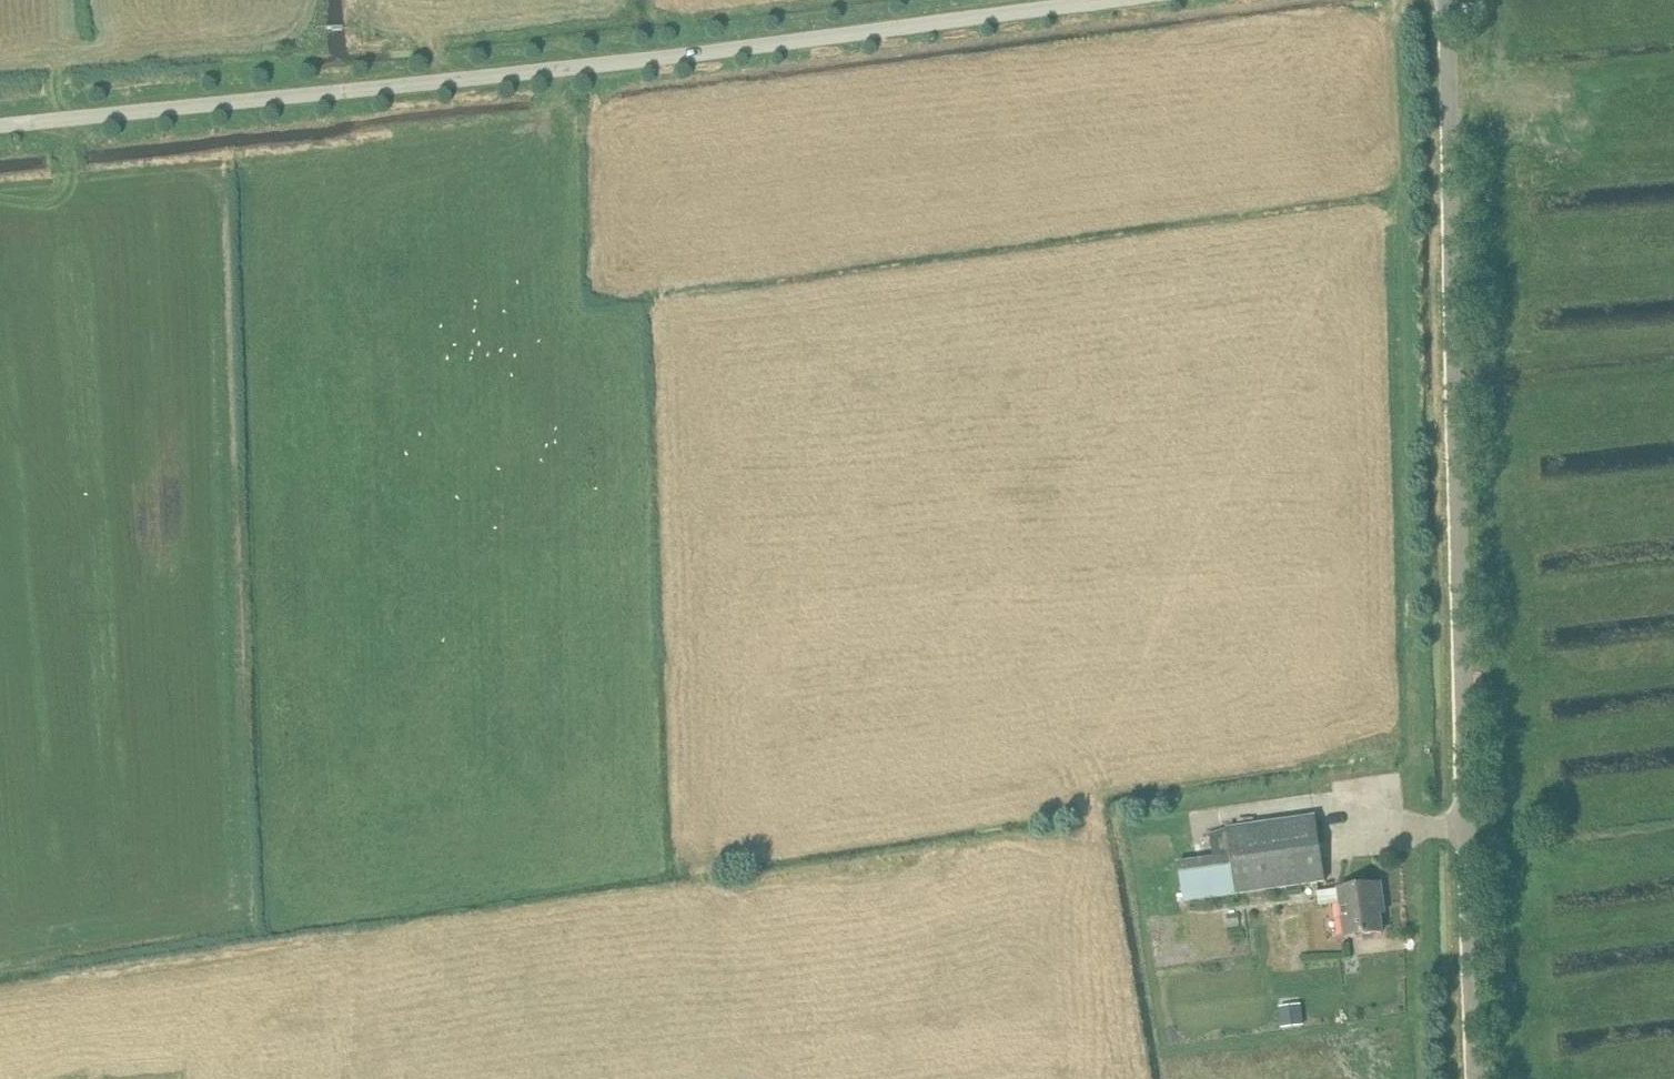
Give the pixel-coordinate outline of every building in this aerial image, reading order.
[(1183,863),(1178,864),(1184,902),(1189,901),(1236,894),(1236,895),(1303,885),(1325,882),(1315,816),(1293,819),(1226,829),(1230,856),(1197,861),(1183,863)] [(1339,889),(1342,911),(1346,938),(1382,933),(1378,903),(1383,902),(1381,883),(1339,889)]
